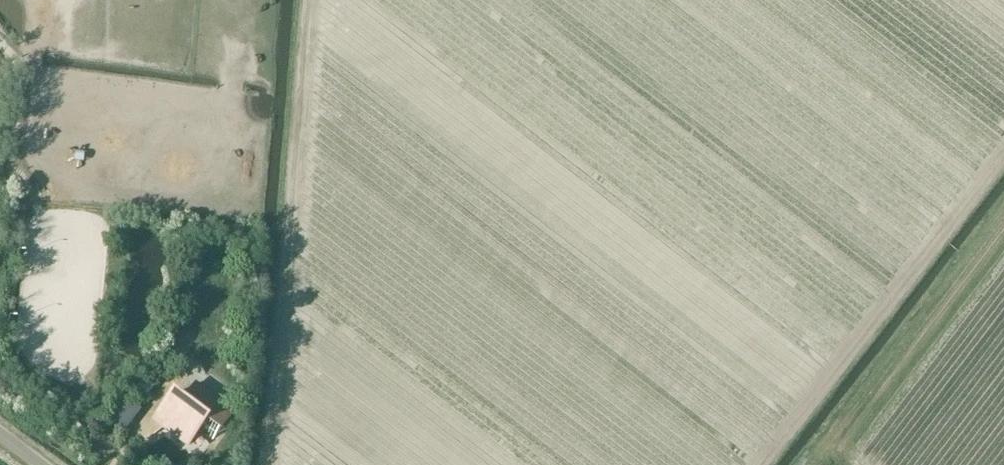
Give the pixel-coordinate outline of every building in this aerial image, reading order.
[(146,376),(137,387),(148,395),(156,383),(146,376)] [(200,430),(214,440),(233,414),(197,386),(186,400),(176,392),(159,415),(165,419),(166,427),(189,445),(200,430)]
